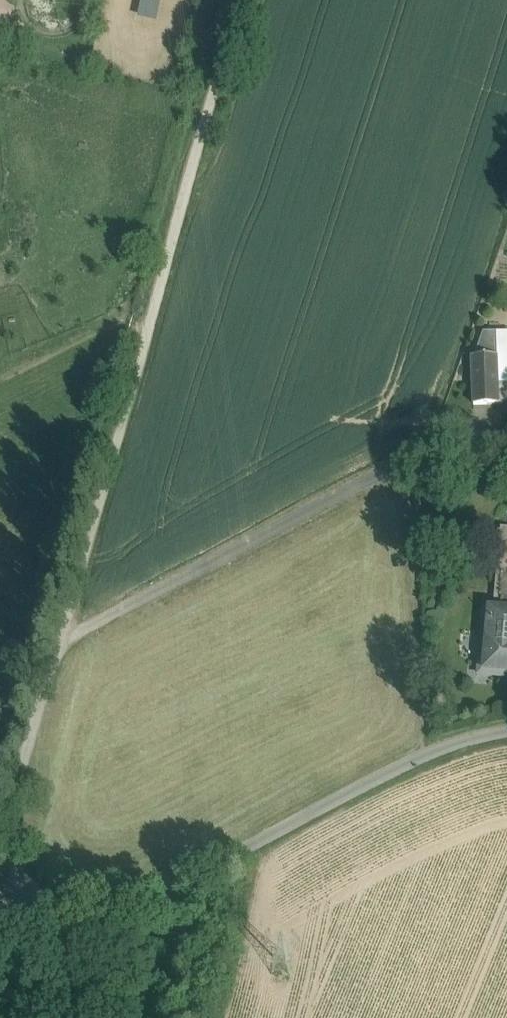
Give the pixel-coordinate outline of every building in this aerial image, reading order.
[(483,332),(475,357),(472,357),(474,405),(498,404),(498,401),(506,400),(506,331),(483,332)] [(501,548),(497,591),(506,592),(506,548),(501,548)] [(497,591),(496,605),(506,606),(506,592),(497,591)] [(485,604),(482,636),(487,636),(486,649),(492,649),(490,669),(506,670),(506,606),(496,605),(485,604)]
